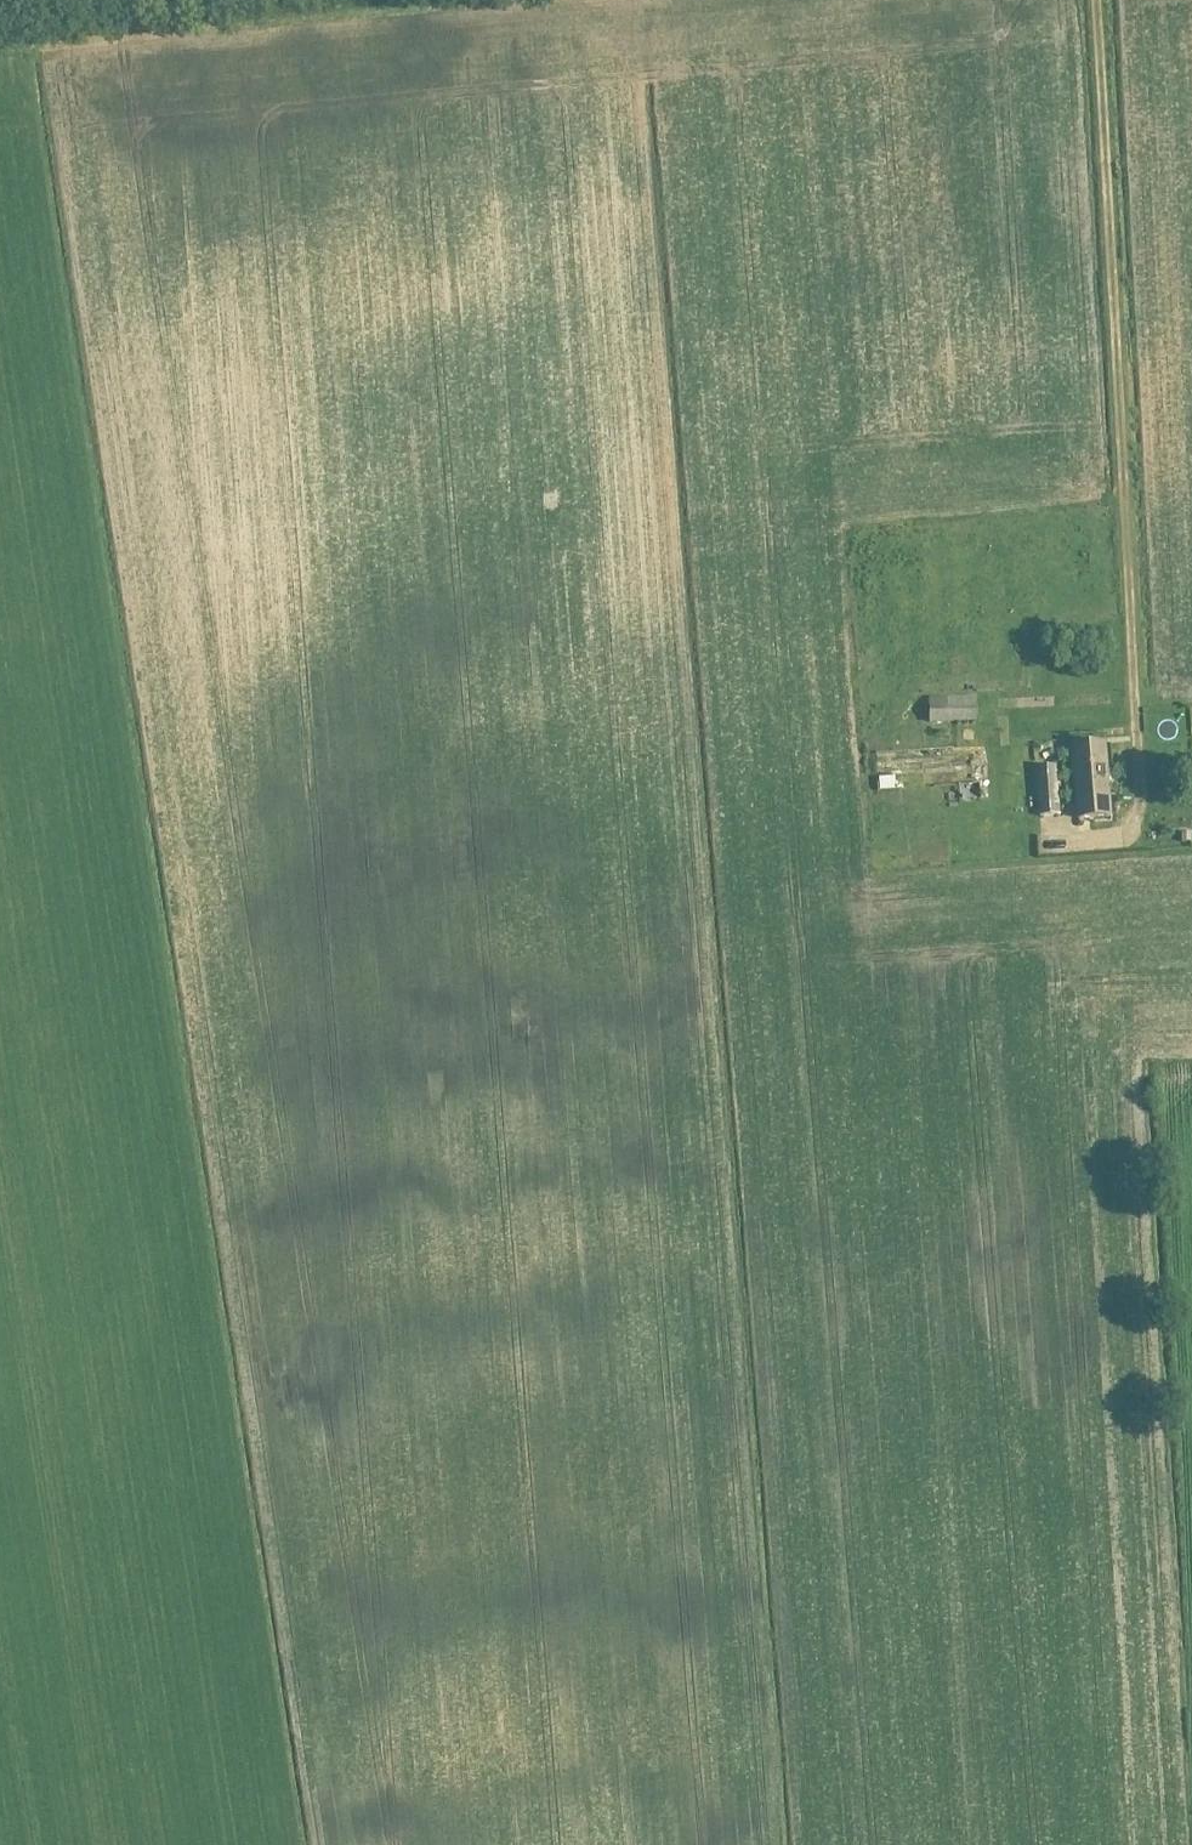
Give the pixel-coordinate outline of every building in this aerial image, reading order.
[(929,725),(976,723),(975,699),(928,700),(929,725)] [(1076,821),(1110,818),(1104,745),(1070,748),(1076,821)] [(1039,820),(1059,819),(1055,769),(1035,771),(1039,820)]
